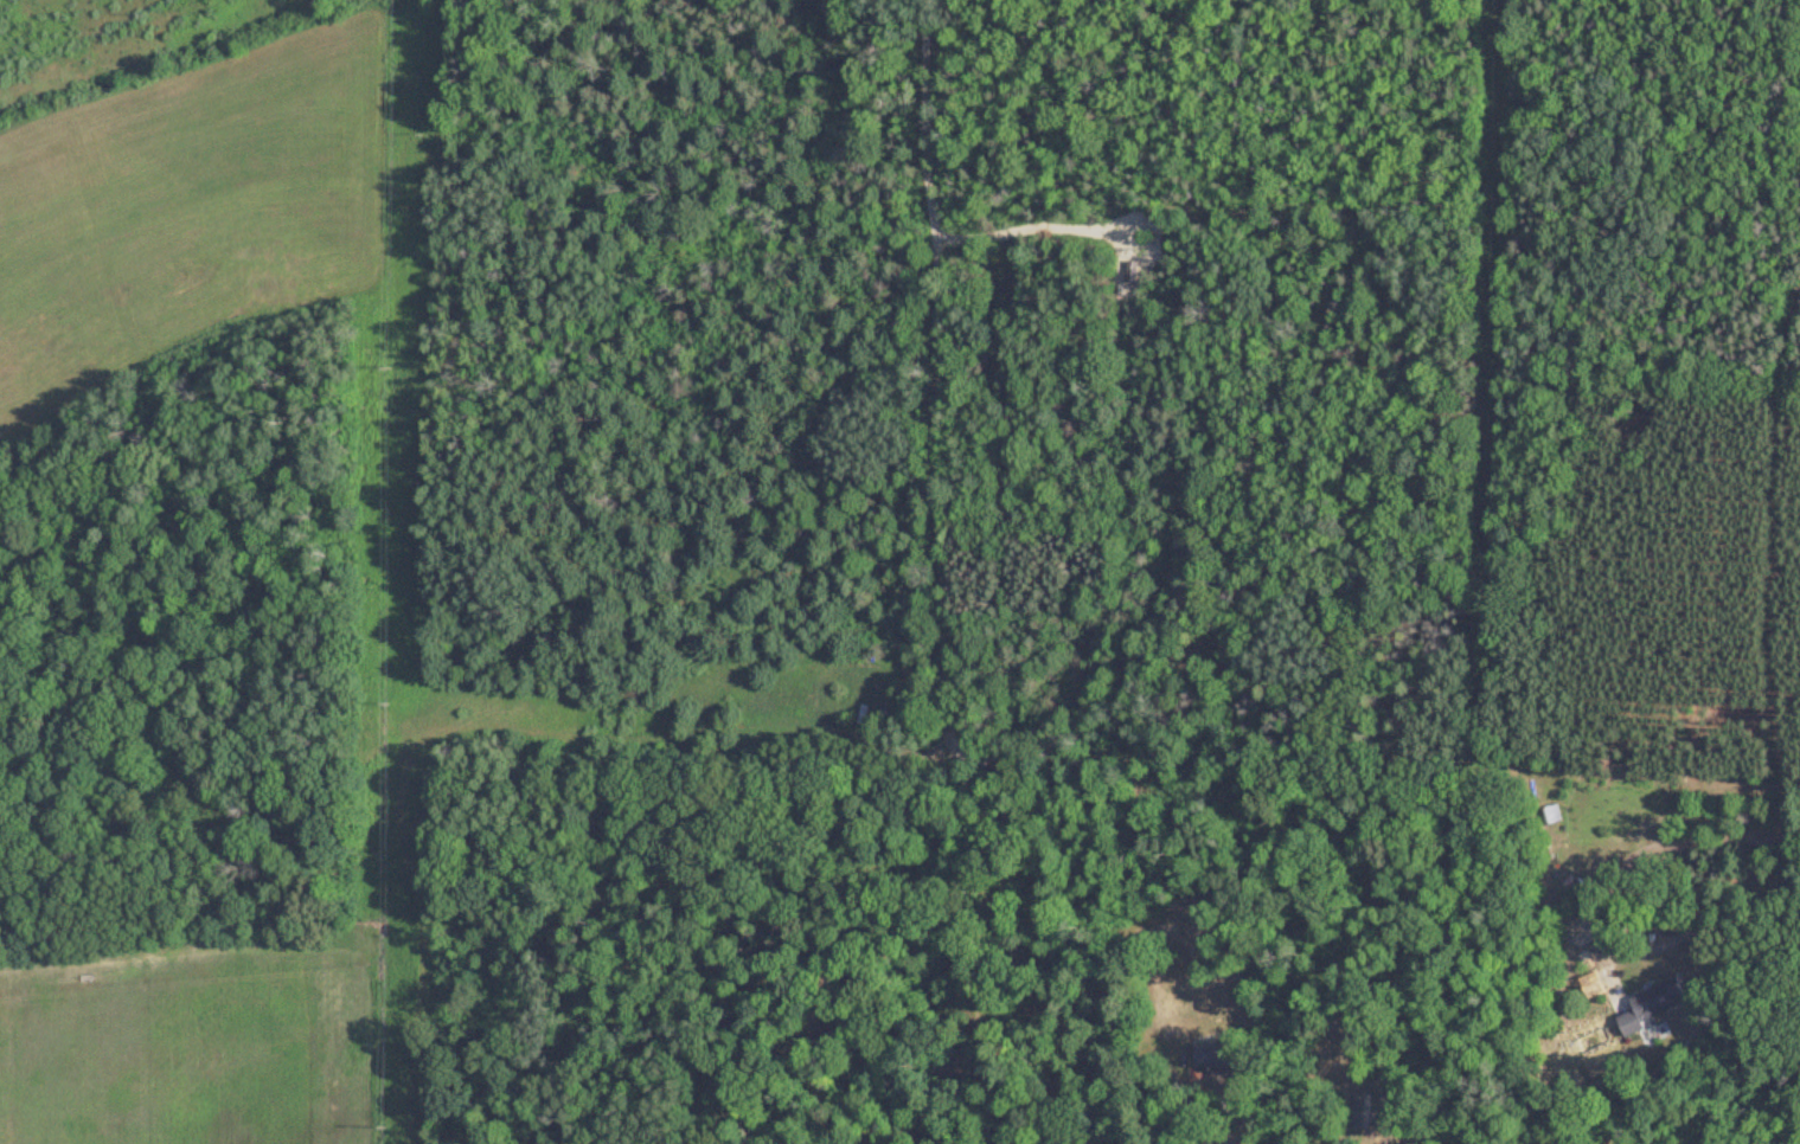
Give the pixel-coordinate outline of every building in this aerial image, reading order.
[(1609,987),(1601,973),(1584,982),(1591,996),(1609,987)] [(1685,1006),(1676,980),(1625,999),(1630,1013),(1615,1018),(1624,1040),(1645,1032),(1641,1022),(1685,1006)]
